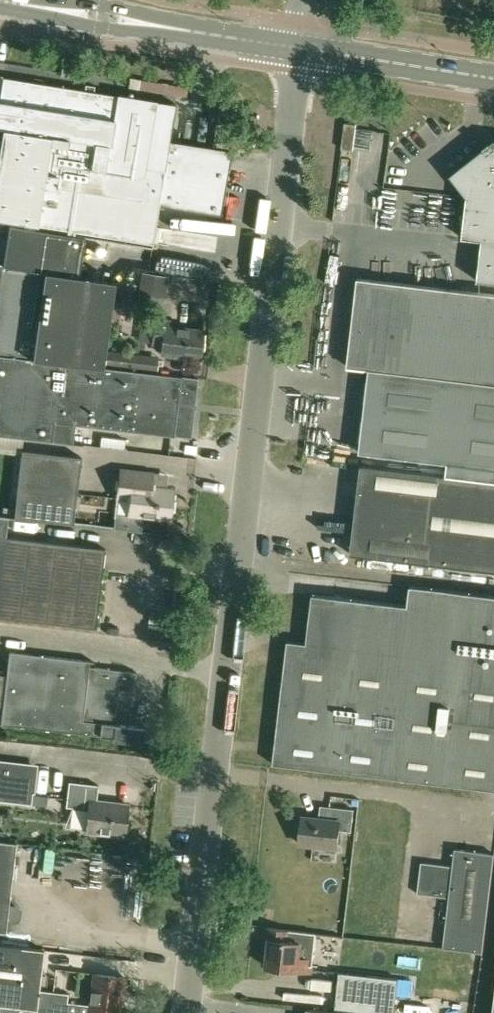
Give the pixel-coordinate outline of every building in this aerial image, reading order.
[(3,128),(0,148),(0,219),(24,223),(24,227),(34,229),(35,224),(152,243),(159,205),(220,215),(230,158),(231,150),(230,150),(230,149),(212,146),(169,139),(164,170),(146,168),(157,100),(117,94),(117,95),(94,92),(95,86),(85,84),(84,90),(3,77),(0,94),(0,128),(3,128)] [(345,123),(342,149),(353,151),(357,124),(345,123)] [(478,281),(493,283),(493,139),(449,173),(467,197),(462,238),(483,241),(478,281)] [(29,358),(58,361),(102,367),(114,282),(77,277),(77,272),(80,256),(82,237),(34,229),(24,227),(7,225),(4,240),(1,264),(0,271),(0,354),(29,358)] [(138,295),(165,300),(169,277),(142,272),(138,295)] [(349,365),(371,368),(493,382),(493,294),(359,278),(349,365)] [(136,284),(118,281),(115,302),(133,305),(136,284)] [(160,343),(159,353),(199,357),(202,330),(168,326),(168,321),(153,319),(151,342),(160,343)] [(51,442),(53,422),(74,425),(189,438),(196,378),(156,373),(106,368),(102,367),(58,361),(29,358),(0,354),(0,436),(51,442)] [(107,355),(106,368),(156,373),(158,361),(107,355)] [(361,452),(448,462),(446,475),(493,481),(493,382),(371,368),(361,452)] [(72,524),(80,457),(20,450),(13,517),(72,524)] [(350,554),(375,557),(391,559),(493,571),(493,481),(446,475),(361,465),(350,554)] [(120,469),(113,529),(141,532),(143,516),(167,519),(171,489),(166,489),(148,487),(149,473),(120,469)] [(3,537),(5,517),(0,516),(0,617),(94,628),(104,548),(3,537)] [(409,588),(407,607),(311,596),(305,645),(286,642),(271,765),(493,793),(493,598),(409,588)] [(111,669),(91,667),(91,661),(8,651),(6,675),(0,674),(0,707),(2,707),(0,721),(110,734),(110,740),(141,744),(143,728),(112,724),(116,689),(133,691),(135,672),(111,669)] [(30,803),(31,793),(34,764),(0,761),(0,799),(30,803)] [(124,835),(127,804),(95,800),(97,784),(68,781),(65,806),(88,809),(85,830),(124,835)] [(31,793),(30,803),(46,804),(47,795),(31,793)] [(350,835),(352,810),(328,808),(326,821),(301,818),(298,844),(335,849),(337,834),(350,835)] [(7,905),(14,842),(0,840),(0,931),(5,931),(6,919),(13,920),(16,917),(17,909),(15,906),(7,905)] [(493,858),(493,853),(455,848),(452,866),(420,862),(417,893),(448,897),(442,947),(483,952),(493,858)] [(265,926),(262,955),(266,956),(265,966),(280,967),(289,968),(310,971),(314,932),(265,926)] [(28,1008),(28,1012),(65,1012),(66,1002),(67,993),(38,989),(43,949),(0,944),(0,1005),(28,1008)] [(456,963),(456,974),(474,975),(474,963),(456,963)] [(349,1012),(395,1012),(399,978),(339,972),(334,1011),(349,1012)] [(66,1002),(65,1012),(119,1012),(123,977),(92,973),(88,1005),(66,1002)]
